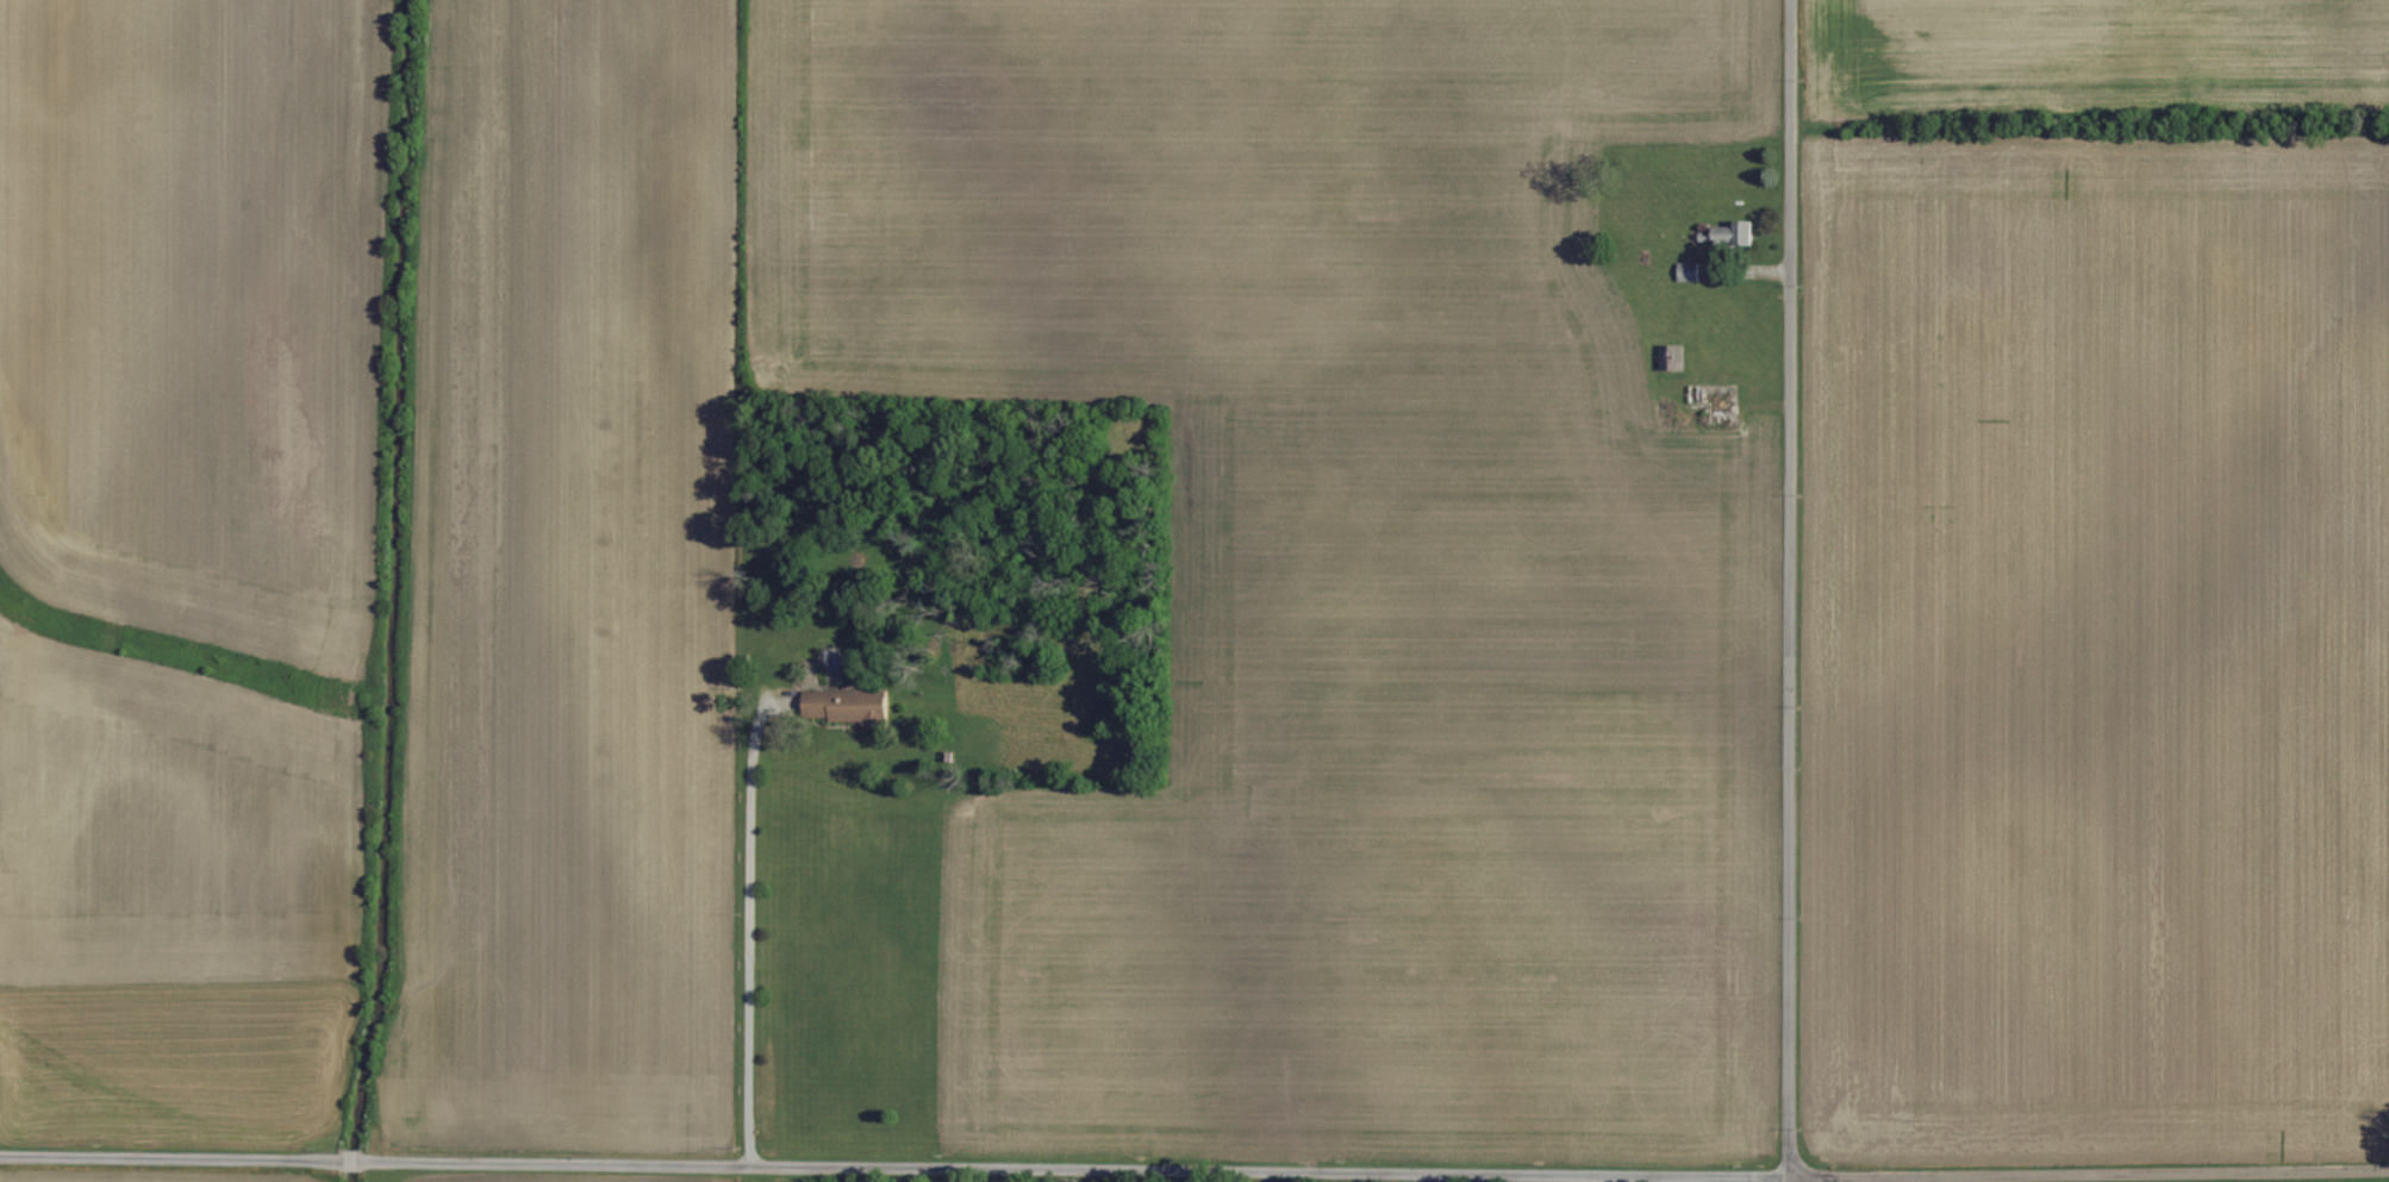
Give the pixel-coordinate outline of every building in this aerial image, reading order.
[(1758,219),(1739,219),(1739,226),(1730,227),(1731,242),(1758,242),(1758,219)] [(821,690),(822,717),(836,716),(836,722),(868,720),(868,727),(883,727),(882,718),(892,718),(891,688),(821,690)]
